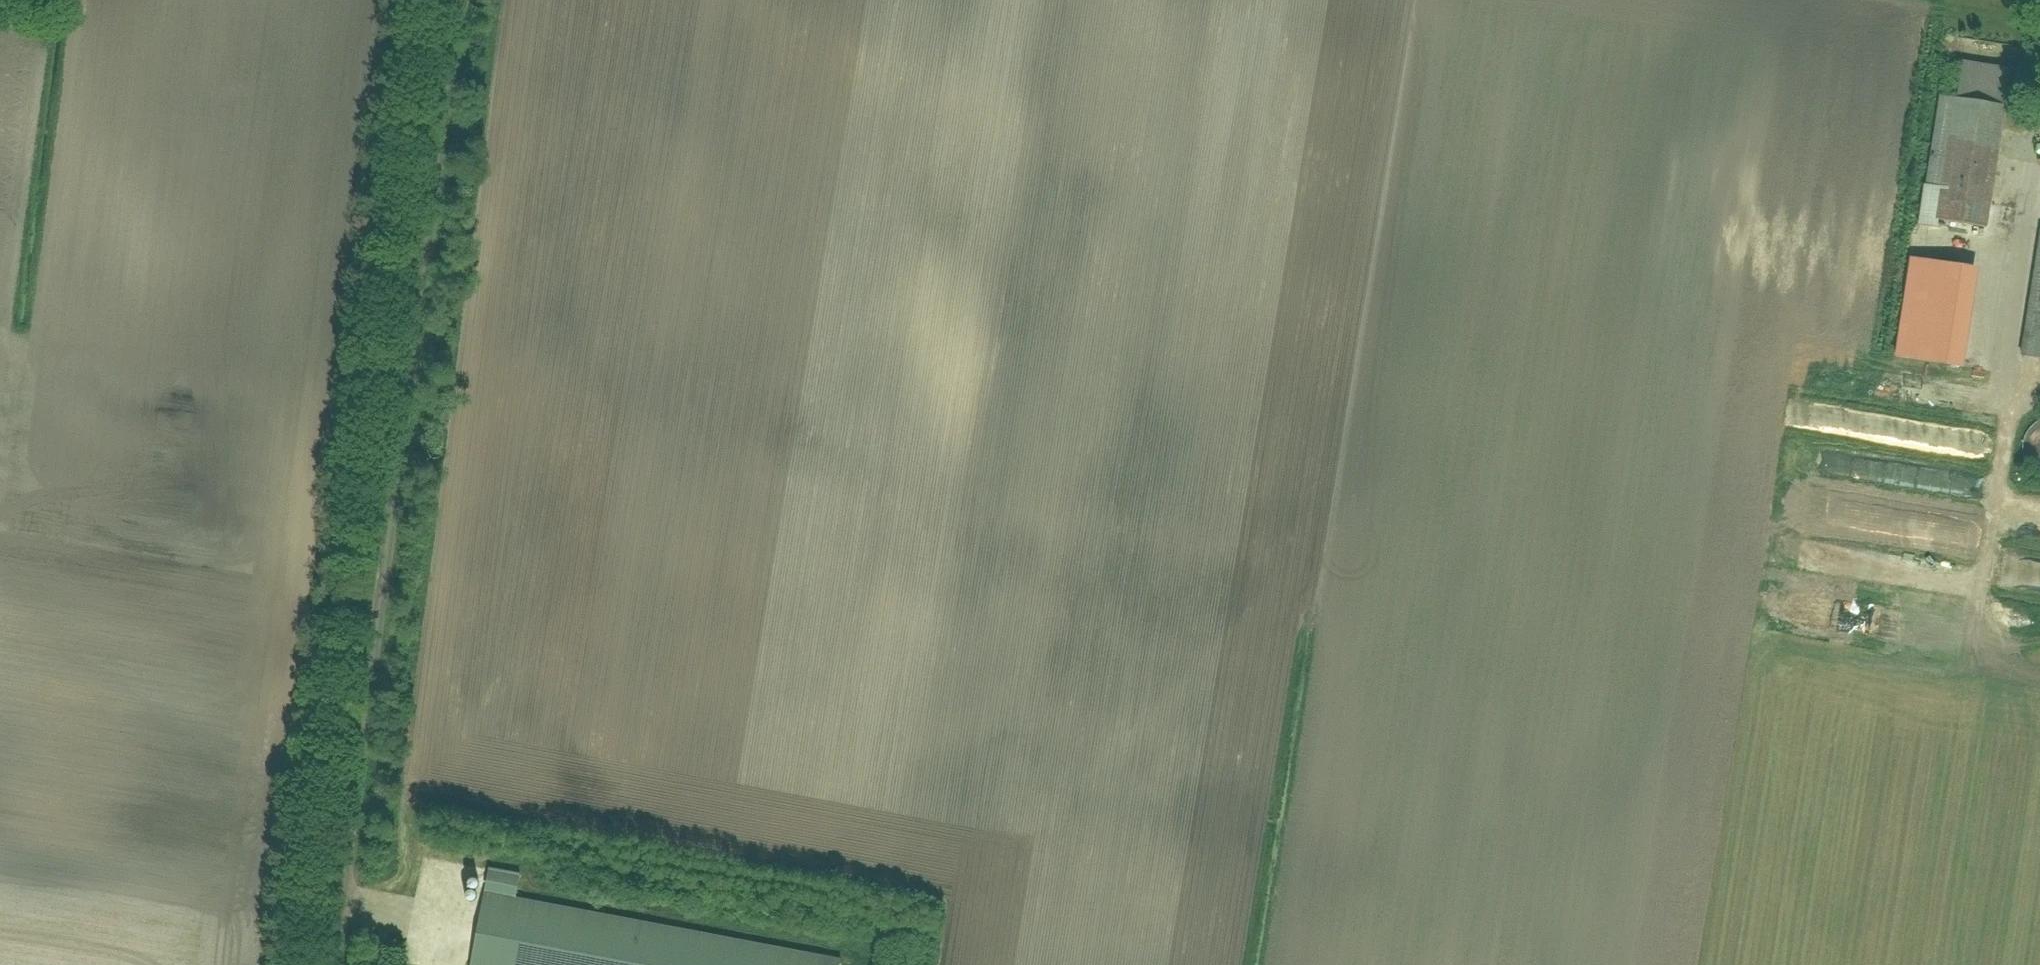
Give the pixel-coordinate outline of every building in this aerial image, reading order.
[(1940,100),(1923,221),(1979,229),(1996,109),(1940,100)] [(1903,258),(1891,359),(1958,367),(1971,266),(1903,258)] [(490,871),(486,895),(518,901),(522,877),(490,871)] [(473,964),(842,964),(843,962),(518,901),(486,895),(473,964)]
